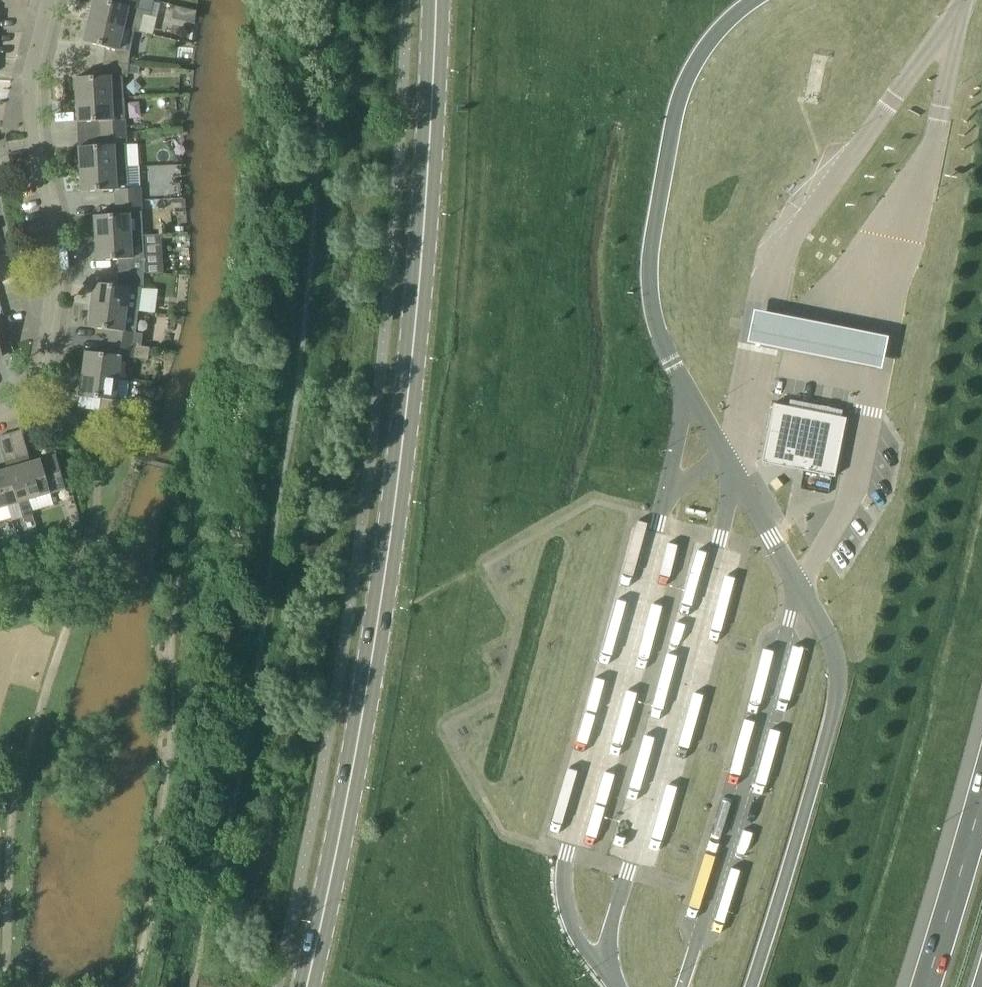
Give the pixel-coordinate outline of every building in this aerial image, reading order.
[(148,0),(117,0),(116,4),(100,0),(94,0),(89,21),(123,30),(135,32),(135,31),(139,32),(143,15),(150,16),(153,1),(148,0)] [(135,32),(123,30),(89,21),(83,43),(105,48),(104,63),(129,66),(130,51),(135,32)] [(128,77),(129,66),(104,63),(103,76),(75,78),(76,100),(124,98),(123,77),(128,77)] [(129,66),(128,74),(139,75),(140,66),(129,66)] [(126,133),(125,119),(124,98),(76,100),(77,123),(100,121),(101,134),(126,133)] [(80,170),(128,168),(126,133),(101,134),(101,146),(78,147),(80,170)] [(116,203),(141,202),(141,188),(129,189),(128,168),(80,170),(81,192),(115,190),(116,203)] [(130,215),(142,214),(141,202),(116,203),(117,215),(94,216),(95,239),(131,237),(131,236),(130,215)] [(144,275),(144,259),(143,235),(131,236),(131,237),(95,239),(96,261),(119,260),(119,274),(144,275)] [(143,288),(144,275),(119,274),(118,286),(94,283),(91,306),(138,312),(138,311),(137,311),(140,288),(143,288)] [(135,333),(138,312),(91,306),(88,327),(110,330),(109,342),(134,345),(141,346),(142,334),(135,333)] [(891,334),(757,309),(751,342),(885,367),(891,334)] [(149,348),(141,346),(134,345),(109,342),(107,355),(85,352),(82,375),(117,379),(120,356),(148,360),(149,348)] [(115,400),(117,379),(82,375),(79,396),(102,399),(100,411),(125,415),(127,402),(115,400)] [(817,455),(825,414),(773,404),(765,445),(817,455)] [(56,455),(55,455),(31,463),(30,459),(26,457),(23,448),(14,451),(31,510),(53,504),(50,493),(65,489),(56,455)] [(31,510),(14,451),(6,453),(8,462),(6,466),(7,469),(0,471),(0,480),(7,506),(8,505),(12,520),(23,517),(23,519),(33,515),(31,510)]
